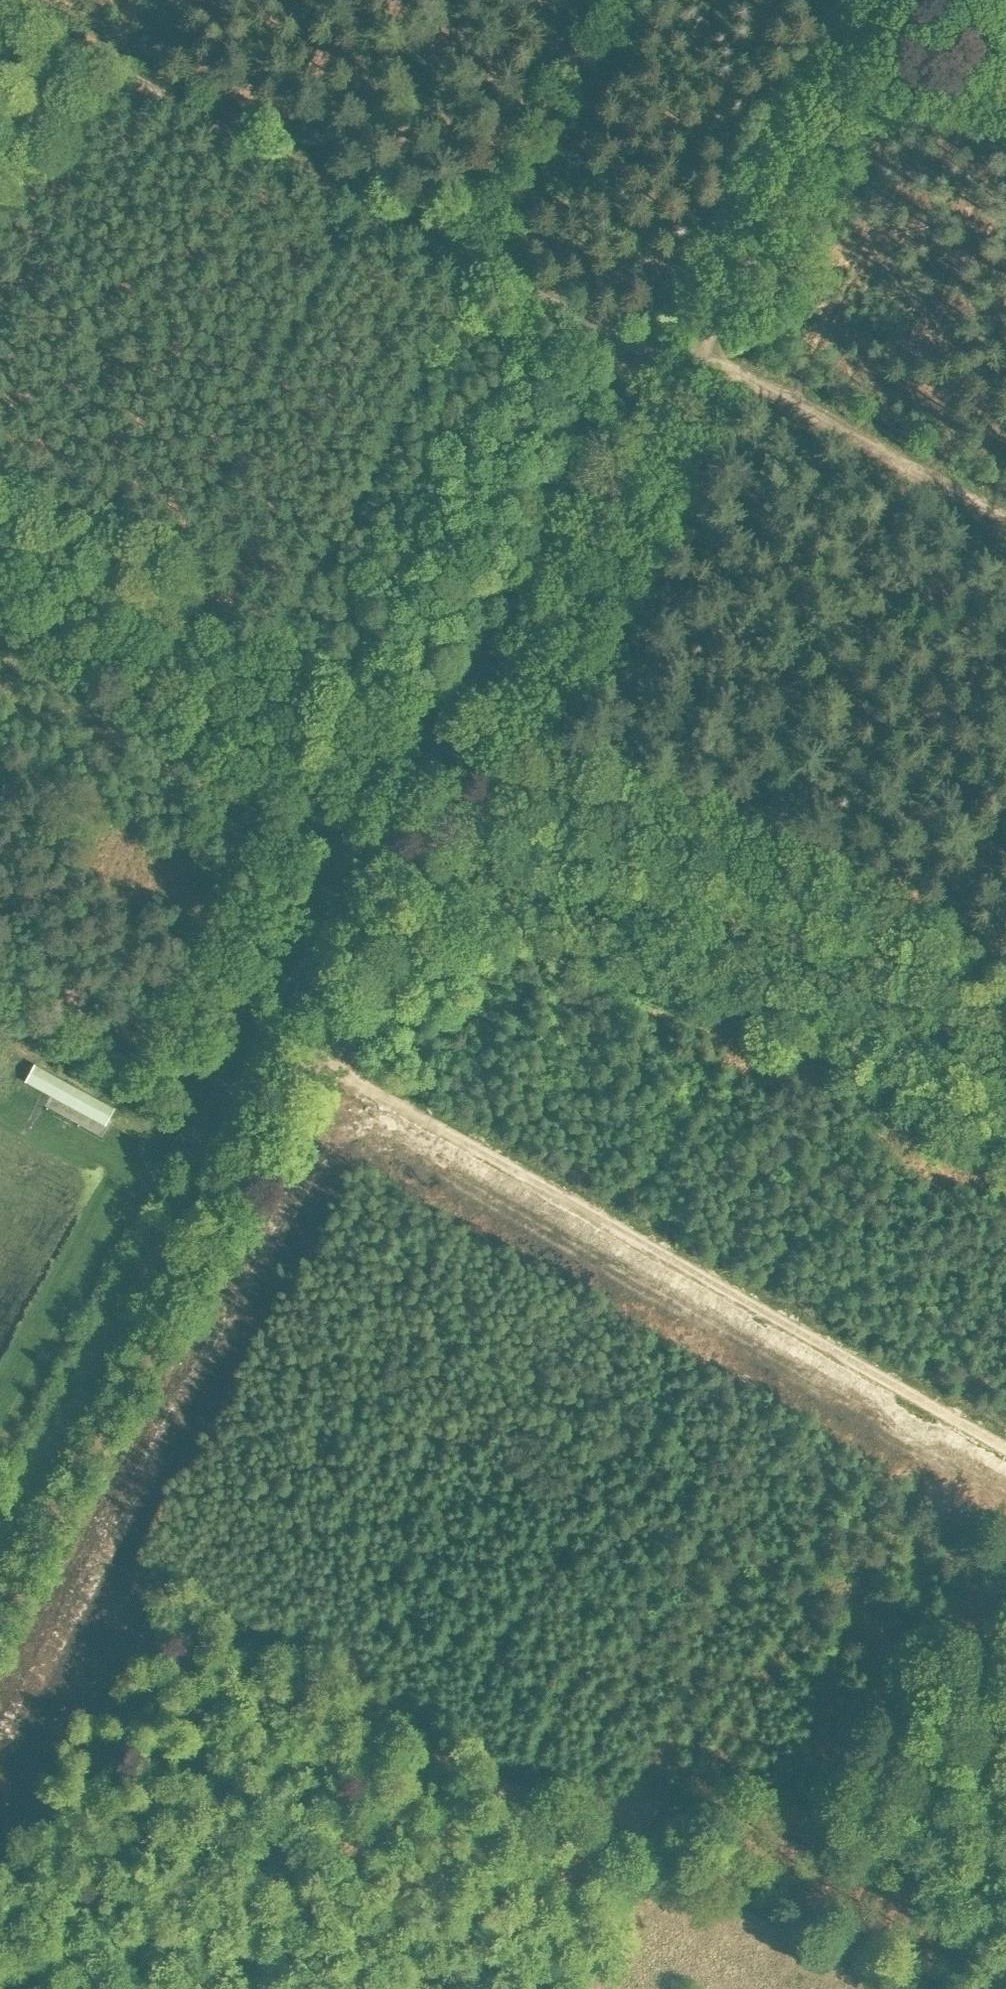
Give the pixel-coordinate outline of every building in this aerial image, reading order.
[(24,1082),(104,1126),(114,1109),(33,1065),(24,1082)]
